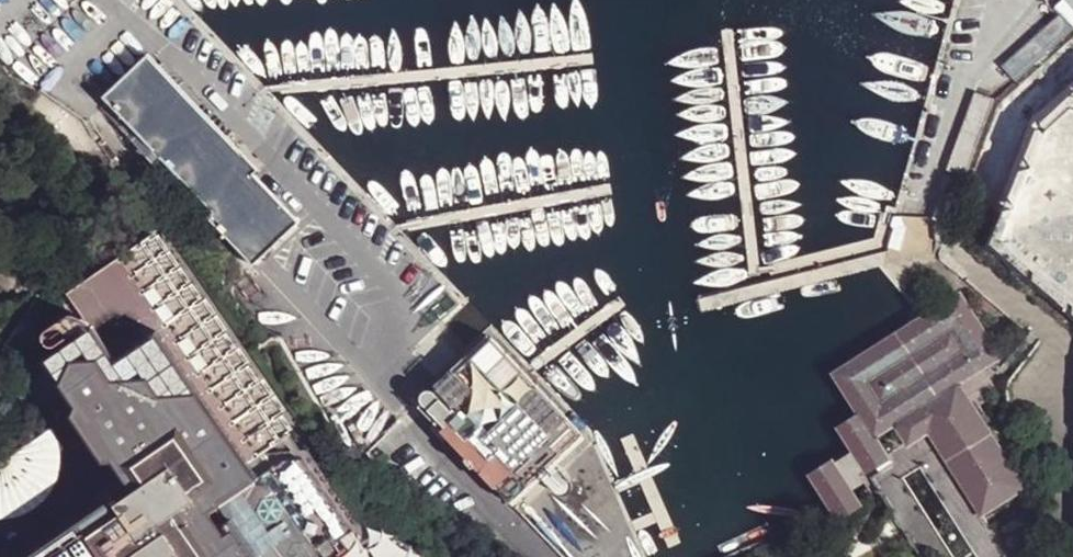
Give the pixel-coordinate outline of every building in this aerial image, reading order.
[(1007,75),(1017,81),(1025,73),(1028,59),(1038,54),(1046,45),(1058,41),(1064,38),(1072,31),(1072,23),(1062,15),(1004,66),(1007,75)] [(152,57),(111,94),(216,207),(211,212),(256,259),(302,216),(247,158),(152,57)] [(1030,117),(999,204),(984,245),(1020,275),(1072,320),(1072,81),(1030,117)] [(966,180),(995,103),(979,94),(949,173),(966,180)] [(948,228),(933,221),(936,243),(941,244),(943,237),(948,228)] [(158,232),(73,288),(95,322),(4,384),(14,401),(26,418),(72,388),(139,486),(119,499),(116,494),(21,556),(325,556),(258,456),(294,434),(158,232)] [(887,457),(874,439),(894,424),(907,444),(926,432),(982,517),(993,509),(1028,486),(968,398),(959,384),(1003,356),(960,292),(896,333),(831,373),(858,415),(835,428),(851,452),(834,463),(832,460),(808,475),(837,522),(862,506),(852,491),(869,480),(863,471),(867,469),(887,457)] [(61,340),(70,333),(74,327),(73,321),(67,317),(60,318),(52,323),(49,329),(49,336),(52,339),(61,340)] [(421,390),(423,395),(426,399),(441,414),(437,417),(513,495),(585,426),(533,372),(494,331),(448,375),(464,391),(453,402),(437,386),(435,384),(430,382),(424,384),(421,390)] [(14,401),(0,410),(0,462),(38,436),(26,418),(14,401)]
